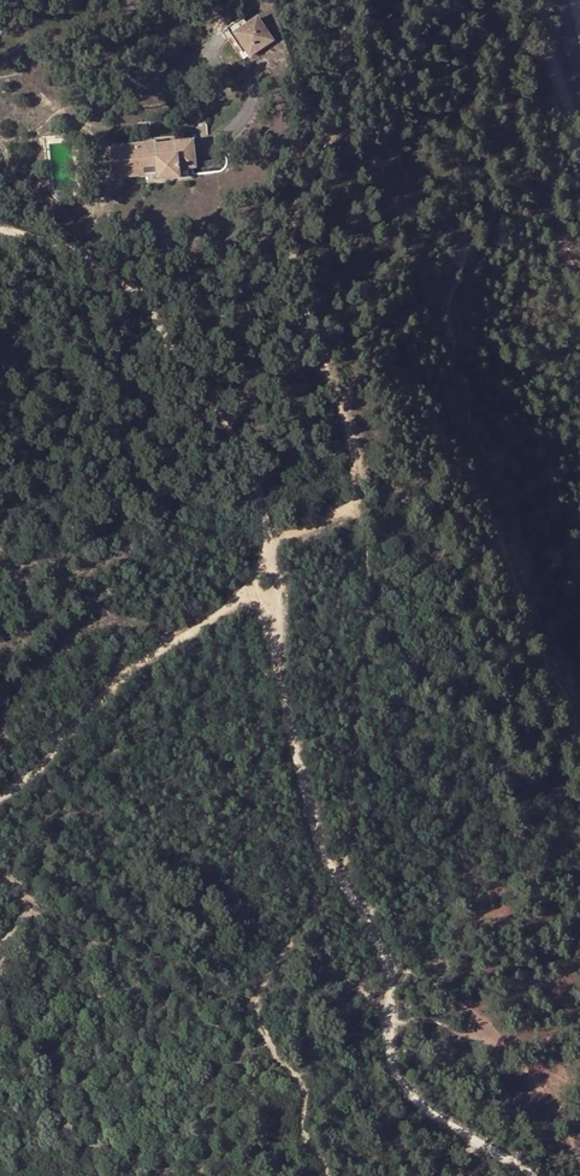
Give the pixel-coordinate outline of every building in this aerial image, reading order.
[(240,53),(245,50),(243,47),(246,45),(236,32),(246,25),(239,17),(223,28),(228,37),(240,53)] [(269,41),(255,20),(246,25),(236,32),(246,45),(243,47),(245,50),(249,56),(269,41)] [(140,148),(109,152),(112,178),(140,174),(140,167),(156,165),(157,180),(177,178),(176,168),(191,166),(188,144),(140,150),(140,148)]
